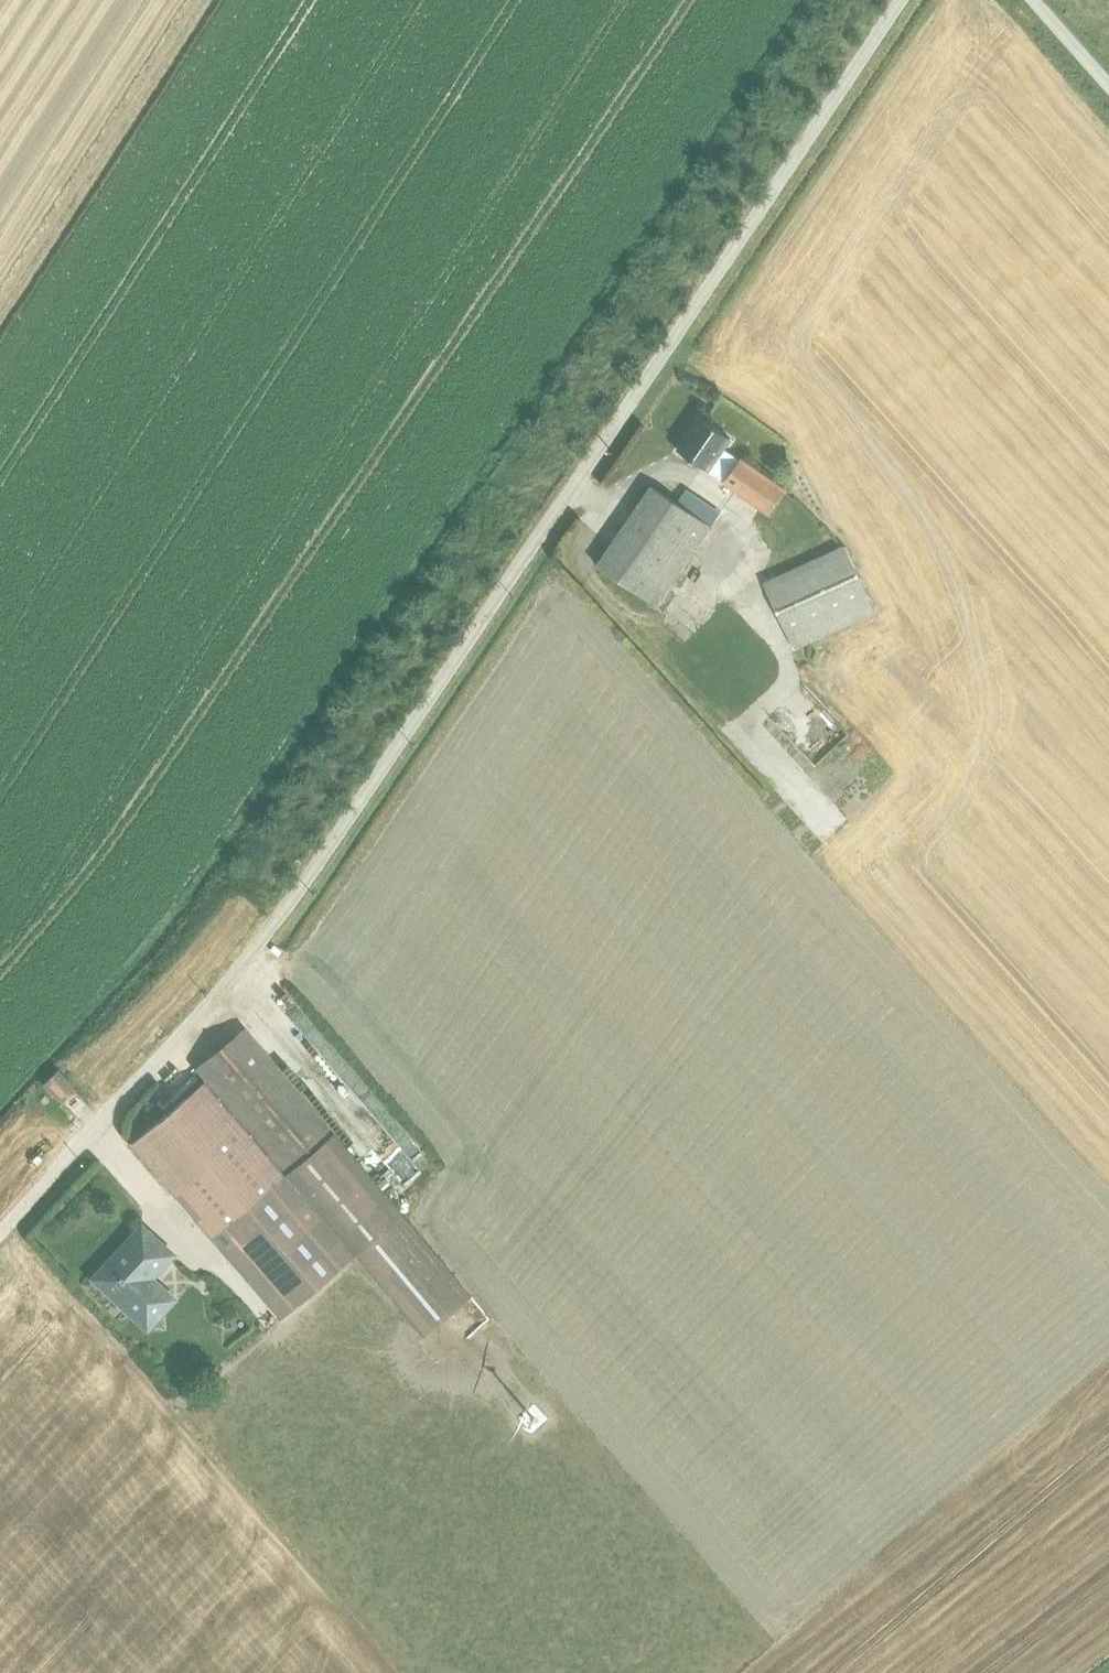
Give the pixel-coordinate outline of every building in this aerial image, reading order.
[(701,417),(678,449),(769,512),(787,488),(742,456),(740,459),(725,449),(733,438),(701,417)] [(722,512),(687,488),(677,503),(652,486),(598,565),(657,606),(722,512)] [(845,544),(764,582),(795,649),(876,611),(845,544)] [(716,611),(676,651),(722,698),(749,671),(747,669),(763,653),(738,628),(741,625),(732,615),(726,622),(716,611)] [(285,991),(274,999),(298,1031),(309,1023),(285,991)] [(478,1295),(254,1029),(207,1068),(431,1335),(478,1295)] [(56,1100),(72,1088),(59,1070),(43,1082),(56,1100)] [(210,1082),(131,1148),(280,1325),(359,1258),(210,1082)] [(96,1274),(152,1338),(188,1305),(163,1277),(183,1259),(152,1224),(96,1274)]
